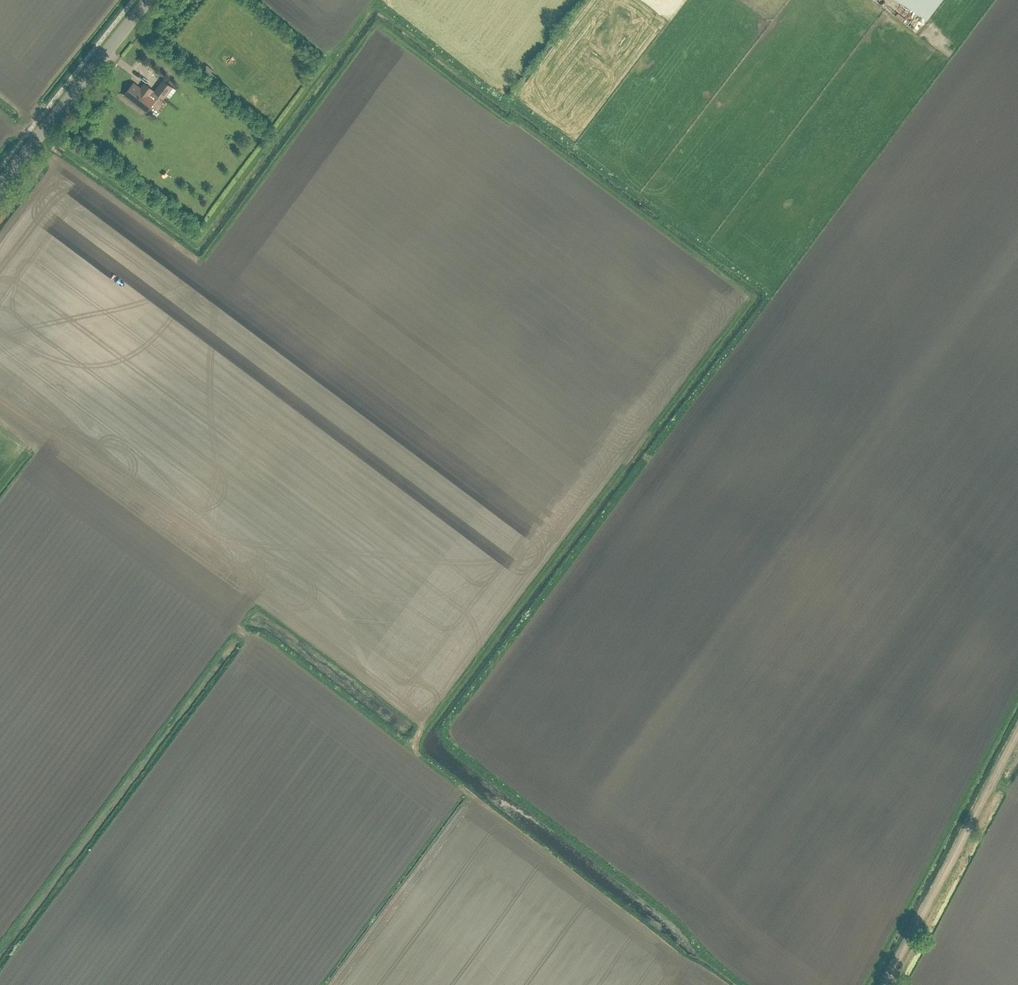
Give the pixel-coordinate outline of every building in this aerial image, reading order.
[(928,18),(942,0),(904,0),(928,18)] [(201,71),(214,81),(217,77),(211,72),(213,70),(206,64),(201,71)] [(145,83),(141,88),(134,83),(125,94),(146,111),(155,100),(159,94),(163,97),(172,86),(163,80),(155,91),(145,83)]
